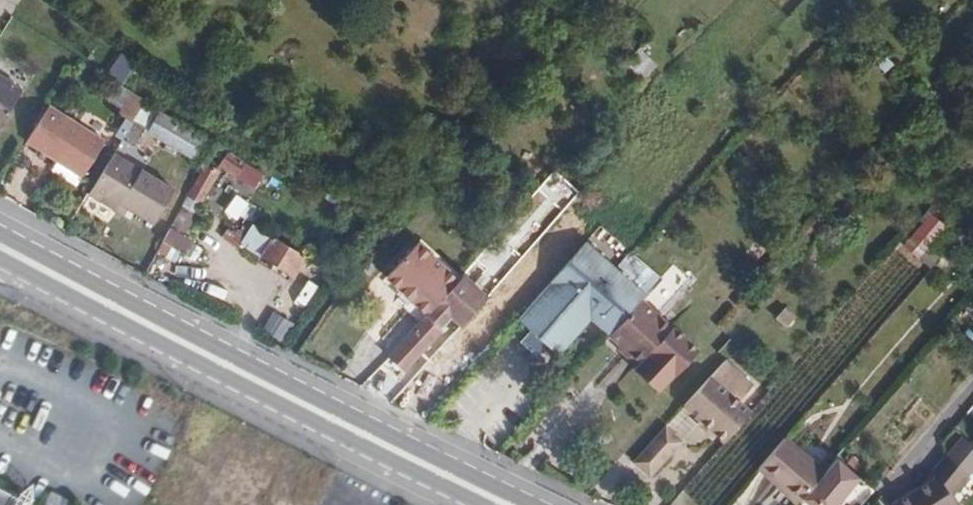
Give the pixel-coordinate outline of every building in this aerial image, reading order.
[(890,70),(880,60),(874,65),(884,76),(890,70)] [(25,89),(0,72),(0,127),(25,89)] [(147,100),(118,84),(109,101),(124,109),(120,115),(133,123),(147,100)] [(103,144),(47,109),(27,145),(81,178),(103,144)] [(207,147),(158,115),(146,133),(196,165),(207,147)] [(142,127),(133,123),(121,141),(129,147),(142,127)] [(171,193),(112,155),(86,195),(115,214),(119,207),(151,228),(171,193)] [(235,178),(244,166),(227,155),(219,168),(235,178)] [(905,244),(920,256),(943,228),(928,216),(905,244)] [(291,276),(303,257),(257,226),(245,246),(291,276)] [(584,242),(516,320),(528,331),(526,332),(541,346),(542,348),(544,348),(545,347),(557,358),(591,321),(608,335),(640,301),(645,295),(584,242)] [(384,276),(424,314),(455,281),(415,243),(384,276)] [(748,272),(742,265),(734,274),(740,280),(748,272)] [(423,315),(425,317),(388,356),(402,370),(438,331),(448,341),(485,301),(460,276),(455,281),(424,314),(423,315)] [(640,301),(608,335),(639,363),(671,329),(640,301)] [(792,320),(784,313),(775,322),(785,329),(792,320)] [(671,329),(636,367),(661,390),(696,352),(671,329)] [(541,346),(526,332),(524,335),(539,349),(541,346)] [(707,380),(682,408),(723,445),(747,416),(707,380)] [(663,428),(631,464),(648,479),(680,443),(663,428)] [(784,438),(754,474),(791,504),(800,504),(803,501),(826,474),(784,438)] [(893,504),(949,504),(947,502),(965,480),(942,460),(930,473),(934,481),(893,504)] [(803,501),(807,504),(836,504),(840,501),(846,504),(863,504),(873,493),(836,462),(826,474),(803,501)] [(0,492),(0,504),(26,504),(0,492)] [(72,504),(53,494),(48,504),(72,504)]
